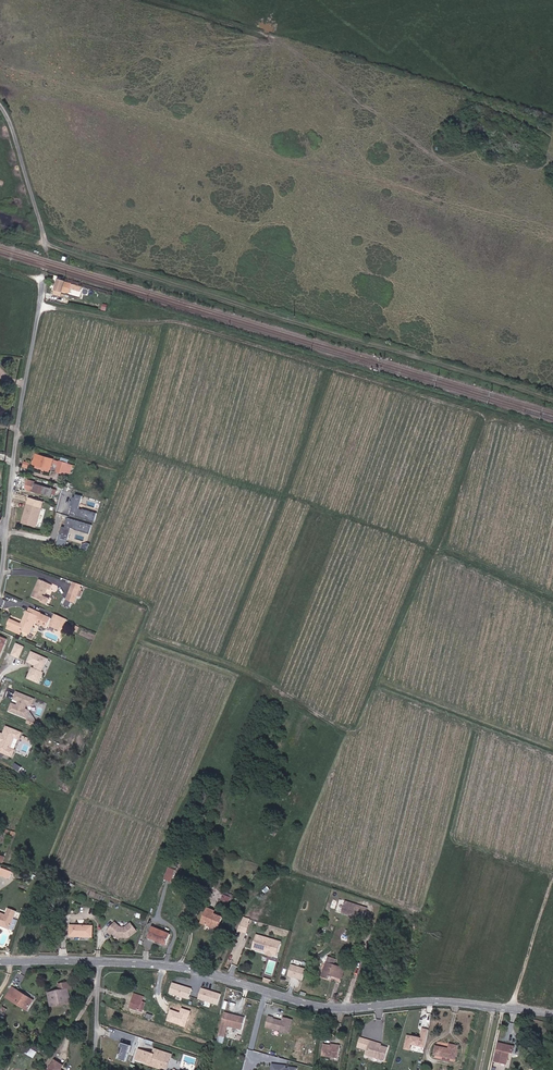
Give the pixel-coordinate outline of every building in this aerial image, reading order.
[(66,292),(73,293),(75,285),(69,283),(70,281),(63,279),(58,295),(65,297),(66,292)] [(40,465),(54,469),(57,458),(40,453),(38,457),(42,459),(40,465)] [(61,469),(68,471),(71,462),(63,460),(61,469)] [(34,492),(51,496),(54,488),(37,483),(34,492)] [(72,504),(70,514),(94,520),(96,511),(80,507),(83,495),(74,493),(71,504),(72,504)] [(25,523),(37,527),(43,510),(29,506),(25,523)] [(61,526),(57,544),(66,546),(71,528),(89,532),(92,524),(67,518),(65,527),(61,526)] [(58,584),(43,578),(36,596),(48,601),(47,602),(53,604),(55,599),(49,596),(53,588),(55,589),(58,584)] [(70,596),(78,599),(80,592),(73,589),(70,596)] [(40,616),(41,613),(31,608),(27,616),(29,617),(28,621),(26,620),(24,625),(12,620),(9,626),(11,626),(9,630),(23,635),(24,632),(32,635),(38,621),(40,616)] [(60,629),(65,618),(57,614),(52,626),(60,629)] [(49,629),(53,619),(43,615),(42,618),(40,622),(39,625),(49,629)] [(20,659),(25,648),(19,645),(14,655),(20,659)] [(29,679),(39,684),(44,674),(40,672),(42,668),(46,667),(49,661),(34,653),(29,663),(37,667),(36,670),(34,669),(29,679)] [(34,699),(16,692),(13,699),(18,700),(16,705),(11,703),(9,710),(26,718),(29,711),(24,709),(26,704),(31,706),(34,699)] [(37,727),(38,723),(28,719),(27,723),(37,727)] [(6,726),(3,734),(0,733),(0,747),(2,748),(1,751),(12,756),(14,750),(10,748),(14,737),(19,739),(21,733),(6,726)] [(172,881),(176,869),(169,867),(166,879),(172,881)] [(9,873),(0,870),(0,877),(7,880),(9,873)] [(366,911),(346,904),(342,915),(348,918),(351,919),(362,922),(366,911)] [(222,928),(226,929),(230,919),(220,915),(221,911),(214,909),(208,925),(215,928),(216,925),(222,928)] [(9,931),(14,913),(6,911),(4,917),(0,916),(0,929),(9,931)] [(122,928),(117,923),(109,932),(112,935),(113,934),(118,938),(119,937),(121,937),(122,938),(131,939),(139,930),(132,923),(127,928),(122,928)] [(71,937),(93,937),(94,926),(72,926),(71,937)] [(252,931),(244,929),(241,939),(250,941),(252,931)] [(345,939),(351,942),(355,933),(348,930),(345,939)] [(156,942),(172,947),(176,936),(160,931),(156,942)] [(264,955),(259,954),(262,944),(256,942),(253,955),(263,958),(264,955)] [(267,959),(268,958),(271,946),(262,944),(259,954),(264,955),(263,958),(267,959)] [(272,961),(278,962),(282,949),(271,946),(268,958),(273,959),(272,961)] [(341,981),(344,982),(349,968),(344,966),(343,970),(334,967),(335,966),(337,966),(339,962),(330,959),(328,965),(323,979),(332,982),(334,977),(341,979),(341,981)] [(291,963),(287,975),(303,980),(307,969),(291,963)] [(319,977),(323,979),(328,965),(324,963),(319,977)] [(172,983),(169,994),(190,998),(192,986),(172,983)] [(66,1001),(72,999),(70,991),(74,991),(72,984),(61,986),(61,989),(49,991),(50,994),(54,993),(56,1001),(66,998),(66,1001)] [(30,1008),(35,1000),(14,987),(8,997),(20,1005),(22,1003),(30,1008)] [(201,988),(198,1000),(220,1004),(222,993),(201,988)] [(66,998),(56,1001),(54,993),(50,994),(52,1004),(66,1001),(66,998)] [(132,1007),(139,1009),(142,1000),(143,997),(135,995),(132,1002),(133,1002),(132,1007)] [(217,1041),(224,1043),(228,1026),(241,1029),(244,1016),(225,1011),(217,1041)] [(293,1019),(283,1017),(282,1019),(268,1016),(265,1028),(291,1033),(293,1019)] [(428,1029),(422,1028),(420,1037),(406,1034),(403,1049),(409,1050),(410,1044),(424,1047),(428,1029)] [(232,1040),(250,1045),(252,1037),(234,1032),(232,1040)] [(375,1050),(387,1052),(390,1041),(382,1040),(378,1039),(375,1050)] [(322,1053),(338,1056),(340,1044),(336,1043),(335,1045),(332,1045),(333,1044),(324,1042),(322,1053)] [(448,1057),(454,1059),(457,1046),(448,1044),(447,1048),(434,1045),(432,1054),(442,1056),(448,1057)] [(497,1061),(507,1064),(510,1052),(514,1053),(515,1047),(503,1044),(502,1050),(499,1050),(497,1061)] [(130,1048),(116,1045),(115,1049),(129,1054),(130,1048)] [(151,1052),(139,1048),(136,1058),(163,1065),(167,1050),(159,1048),(158,1053),(151,1052)] [(172,1051),(167,1050),(163,1065),(168,1067),(172,1051)] [(55,1061),(49,1069),(60,1069),(62,1066),(55,1061)]
